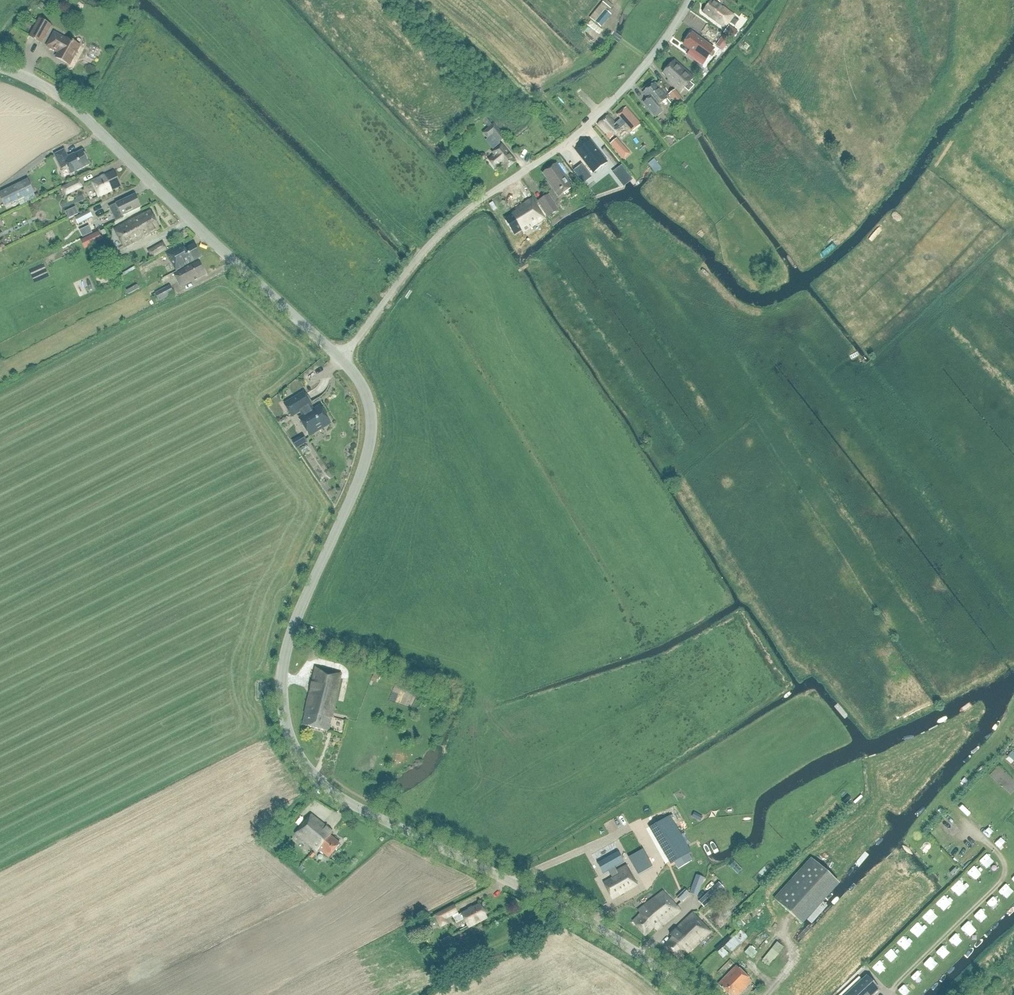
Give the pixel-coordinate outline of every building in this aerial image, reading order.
[(724,28),(733,15),(712,0),(711,0),(703,12),(724,28)] [(612,15),(608,11),(610,9),(602,2),(589,18),(595,22),(601,27),(612,15)] [(696,18),(699,13),(693,8),(690,14),(696,18)] [(41,43),(49,29),(51,25),(39,19),(37,23),(30,37),(41,43)] [(729,26),(723,33),(733,40),(738,33),(729,26)] [(66,40),(54,34),(47,47),(59,53),(56,58),(69,65),(79,46),(66,39),(66,40)] [(692,34),(684,45),(702,58),(710,48),(692,34)] [(723,35),(715,45),(723,50),(730,40),(723,35)] [(694,78),(675,60),(663,73),(670,78),(668,81),(680,92),(694,78)] [(667,99),(655,83),(643,93),(652,104),(648,108),(656,117),(663,111),(659,106),(667,99)] [(683,102),(674,90),(669,95),(678,107),(683,102)] [(609,115),(599,124),(611,138),(614,135),(619,131),(627,124),(632,131),(639,125),(626,109),(618,115),(621,119),(616,124),(609,115)] [(483,133),(488,138),(493,134),(500,142),(505,137),(494,124),(483,133)] [(464,135),(473,129),(470,125),(461,132),(464,135)] [(610,144),(618,153),(624,148),(616,139),(610,144)] [(606,163),(590,142),(576,152),(593,173),(606,163)] [(516,162),(502,144),(492,152),(495,154),(489,159),(496,168),(502,163),(507,169),(516,162)] [(49,148),(39,153),(41,158),(51,153),(49,148)] [(71,174),(90,164),(83,150),(68,157),(65,150),(55,154),(62,169),(67,166),(71,174)] [(653,159),(648,163),(647,163),(655,172),(661,168),(653,159)] [(572,187),(556,164),(543,173),(547,179),(547,180),(559,196),(572,187)] [(591,178),(581,165),(573,171),(583,184),(591,178)] [(114,171),(91,181),(99,197),(121,186),(114,171)] [(0,193),(0,198),(5,207),(18,201),(20,206),(36,198),(34,193),(27,179),(0,193)] [(78,179),(63,187),(66,194),(82,187),(78,179)] [(539,201),(548,216),(558,210),(549,195),(539,201)] [(98,212),(103,210),(101,206),(113,202),(110,196),(94,203),(98,212)] [(135,196),(110,207),(112,212),(99,218),(103,226),(116,220),(116,221),(124,217),(123,215),(140,207),(135,196)] [(505,218),(515,234),(521,230),(523,232),(544,219),(532,199),(516,208),(517,210),(505,218)] [(78,203),(69,208),(73,215),(82,210),(78,203)] [(75,217),(78,224),(93,217),(89,210),(75,217)] [(150,211),(115,230),(125,247),(141,238),(141,236),(148,233),(148,234),(159,228),(150,211)] [(52,226),(43,229),(45,237),(54,234),(52,226)] [(83,238),(84,239),(80,240),(84,248),(88,247),(103,239),(99,231),(83,238)] [(179,247),(166,254),(172,264),(172,263),(176,270),(200,257),(194,245),(182,252),(179,247)] [(199,261),(174,273),(181,287),(206,274),(199,261)] [(137,263),(126,268),(131,279),(143,273),(137,263)] [(105,282),(120,276),(116,267),(102,273),(105,282)] [(136,285),(126,291),(128,295),(138,289),(136,285)] [(170,286),(156,293),(159,300),(174,293),(170,286)] [(300,411),(303,416),(314,410),(303,393),(284,404),(291,416),(300,411)] [(320,407),(314,410),(303,416),(299,419),(309,436),(330,423),(320,407)] [(303,439),(307,448),(315,444),(311,435),(303,439)] [(316,666),(303,725),(328,730),(331,716),(332,717),(342,672),(316,666)] [(842,699),(838,702),(848,714),(851,712),(842,699)] [(311,814),(296,833),(318,851),(320,849),(329,856),(340,842),(331,835),(333,832),(311,814)] [(691,852),(670,815),(650,827),(671,864),(691,852)] [(939,829),(941,834),(949,831),(947,826),(939,829)] [(613,898),(637,884),(626,866),(616,871),(614,867),(624,862),(618,851),(597,863),(603,874),(608,871),(612,878),(604,883),(613,898)] [(652,866),(645,855),(631,863),(637,874),(652,866)] [(811,857),(774,898),(799,921),(836,881),(811,857)] [(976,862),(967,870),(971,875),(981,867),(976,862)] [(958,894),(969,887),(962,876),(952,883),(958,894)] [(703,907),(724,888),(719,882),(698,902),(703,907)] [(690,895),(685,889),(676,897),(681,903),(690,895)] [(633,921),(645,934),(653,927),(657,930),(680,909),(663,890),(640,912),(641,913),(633,921)] [(946,908),(956,899),(947,890),(937,899),(946,908)] [(751,908),(757,913),(766,902),(760,897),(751,908)] [(457,922),(459,921),(463,919),(468,928),(487,918),(480,904),(455,918),(457,922)] [(454,906),(435,916),(440,926),(448,923),(446,918),(458,912),(454,906)] [(677,958),(685,950),(688,953),(699,943),(698,941),(702,938),(703,939),(710,932),(692,913),(669,934),(672,938),(664,945),(677,958)] [(922,916),(911,924),(918,934),(929,925),(922,916)] [(736,949),(753,933),(745,924),(721,947),(728,954),(735,948),(736,949)] [(957,930),(950,936),(958,945),(965,938),(957,930)] [(898,938),(905,947),(914,941),(906,932),(898,938)] [(781,936),(766,955),(773,960),(788,942),(781,936)] [(749,947),(756,952),(762,945),(755,940),(749,947)] [(894,959),(903,951),(898,946),(889,953),(894,959)] [(878,968),(887,959),(882,954),(873,963),(878,968)] [(920,965),(912,974),(916,979),(925,970),(920,965)] [(752,981),(736,966),(718,984),(729,994),(738,994),(752,981)] [(846,994),(873,994),(879,989),(867,975),(846,994)]
